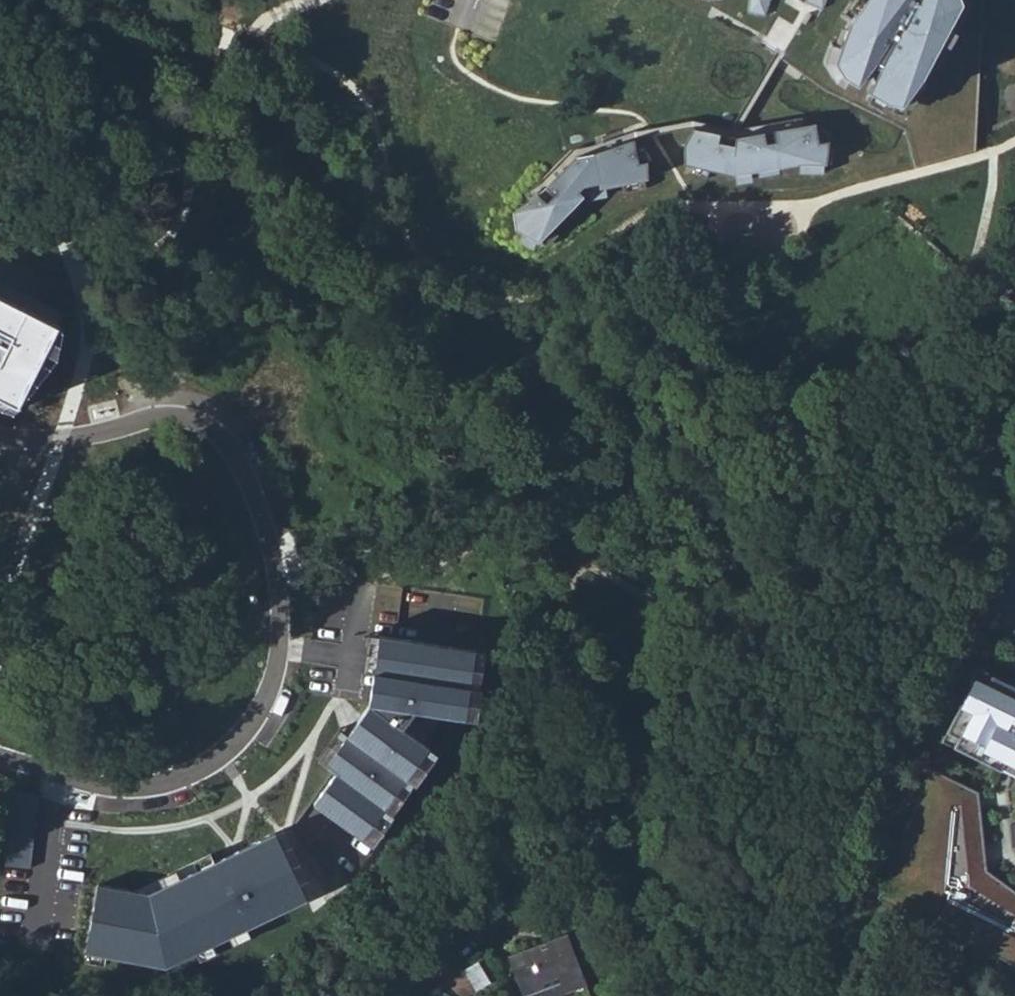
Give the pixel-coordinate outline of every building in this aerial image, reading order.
[(966,0),(871,0),(848,33),(833,73),(842,92),(868,107),(891,120),(908,109),(968,1),(966,0)] [(689,144),(690,173),(745,176),(781,176),(835,167),(836,143),(820,124),(743,137),(699,130),(689,144)] [(594,195),(624,186),(653,178),(639,139),(581,157),(553,186),(512,217),(545,243),(594,195)] [(53,339),(0,310),(0,416),(12,423),(53,339)] [(381,688),(316,798),(373,835),(444,728),(432,722),(448,711),(478,719),(486,647),(369,635),(381,688)] [(976,676),(946,737),(1014,774),(1014,694),(976,676)] [(931,767),(891,867),(909,911),(1014,961),(1014,890),(990,870),(980,787),(931,767)] [(157,881),(96,874),(84,966),(206,975),(224,952),(314,892),(302,856),(282,821),(157,881)] [(566,936),(508,957),(522,995),(556,982),(560,992),(584,984),(566,936)] [(482,967),(467,972),(475,993),(489,988),(482,967)] [(522,995),(561,995),(560,992),(556,982),(522,995)]
